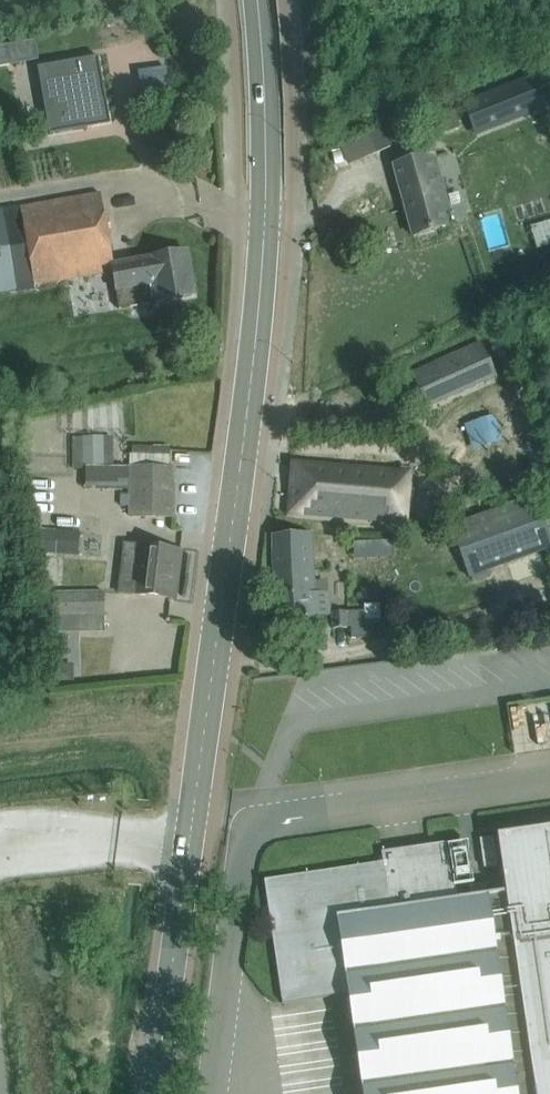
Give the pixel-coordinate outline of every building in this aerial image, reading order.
[(34,40),(7,45),(10,64),(37,60),(34,40)] [(98,56),(37,67),(49,135),(111,124),(98,56)] [(464,104),(474,128),(549,98),(549,70),(464,104)] [(344,144),(352,163),(405,140),(397,121),(344,144)] [(444,196),(433,156),(394,166),(413,235),(445,227),(437,198),(444,196)] [(100,193),(0,211),(0,291),(112,271),(119,309),(195,296),(187,251),(113,264),(100,193)] [(480,343),(412,374),(417,384),(433,377),(442,397),(494,374),(480,343)] [(290,496),(289,513),(309,514),(311,514),(347,517),(366,518),(405,521),(407,503),(409,471),(315,464),(292,463),(290,496)] [(174,518),(175,468),(130,467),(129,517),(174,518)] [(535,495),(452,525),(470,576),(549,547),(549,537),(535,495)] [(60,552),(82,553),(82,530),(61,529),(60,552)] [(317,616),(314,576),(320,576),(319,570),(314,571),(311,534),(272,535),(279,643),(313,640),(311,617),(317,616)] [(179,567),(181,551),(141,547),(125,548),(119,594),(171,599),(175,567),(179,567)] [(104,616),(104,591),(47,592),(47,617),(104,616)] [(356,611),(333,613),(334,628),(335,628),(349,627),(351,636),(374,636),(373,622),(365,622),(365,610),(356,611)] [(497,836),(506,893),(465,899),(453,901),(445,844),(381,854),(382,863),(264,881),(282,1004),(348,994),(362,1093),(549,1093),(549,829),(497,836)] [(493,837),(480,839),(484,868),(497,866),(493,837)]
